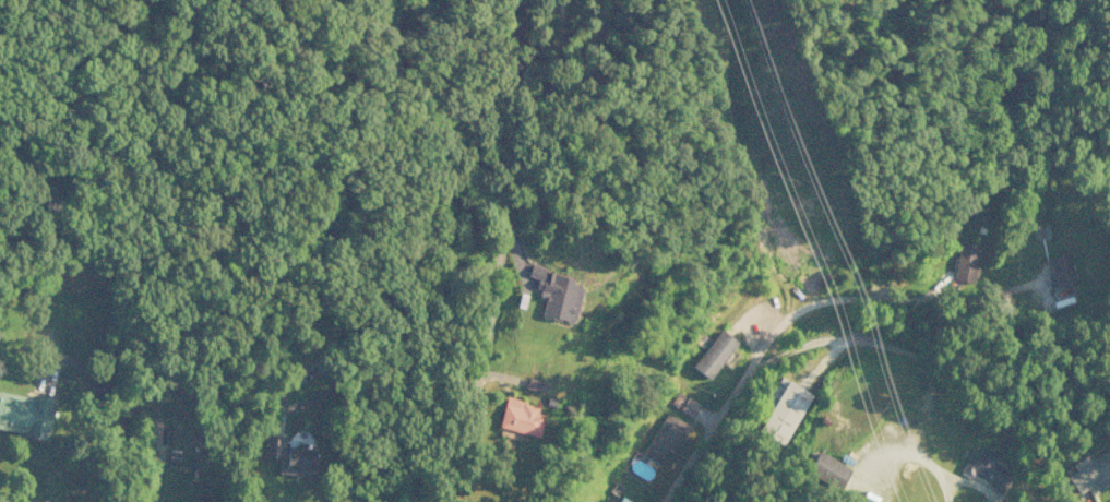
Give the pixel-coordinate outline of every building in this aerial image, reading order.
[(975,282),(977,244),(956,242),(954,280),(975,282)] [(1073,284),(1069,253),(1046,255),(1048,275),(1045,276),(1046,286),(1073,284)] [(572,323),(582,286),(572,283),(573,277),(530,266),(527,276),(539,278),(534,295),(544,298),(539,315),(572,323)] [(708,379),(734,340),(717,329),(691,368),(708,379)] [(546,381),(526,377),(524,388),(544,392),(546,381)] [(810,394),(778,377),(762,405),(767,408),(755,430),(781,445),(810,394)] [(677,408),(690,417),(698,404),(685,396),(677,408)] [(543,407),(503,400),(498,428),(538,435),(543,407)] [(660,466),(670,449),(677,453),(686,437),(680,434),(686,424),(664,412),(640,455),(660,466)] [(313,448),(282,445),(283,435),(264,434),(262,456),(277,458),(276,473),(316,476),(317,464),(311,463),(313,448)] [(959,472),(969,476),(970,474),(988,482),(985,487),(1000,494),(1011,471),(993,462),(997,453),(980,445),(977,452),(970,448),(959,472)] [(1107,471),(1109,470),(1109,452),(1107,447),(1088,459),(1085,454),(1070,463),(1074,470),(1066,475),(1077,493),(1091,484),(1096,492),(1109,483),(1109,476),(1107,471)] [(838,489),(849,470),(816,450),(804,469),(838,489)]
